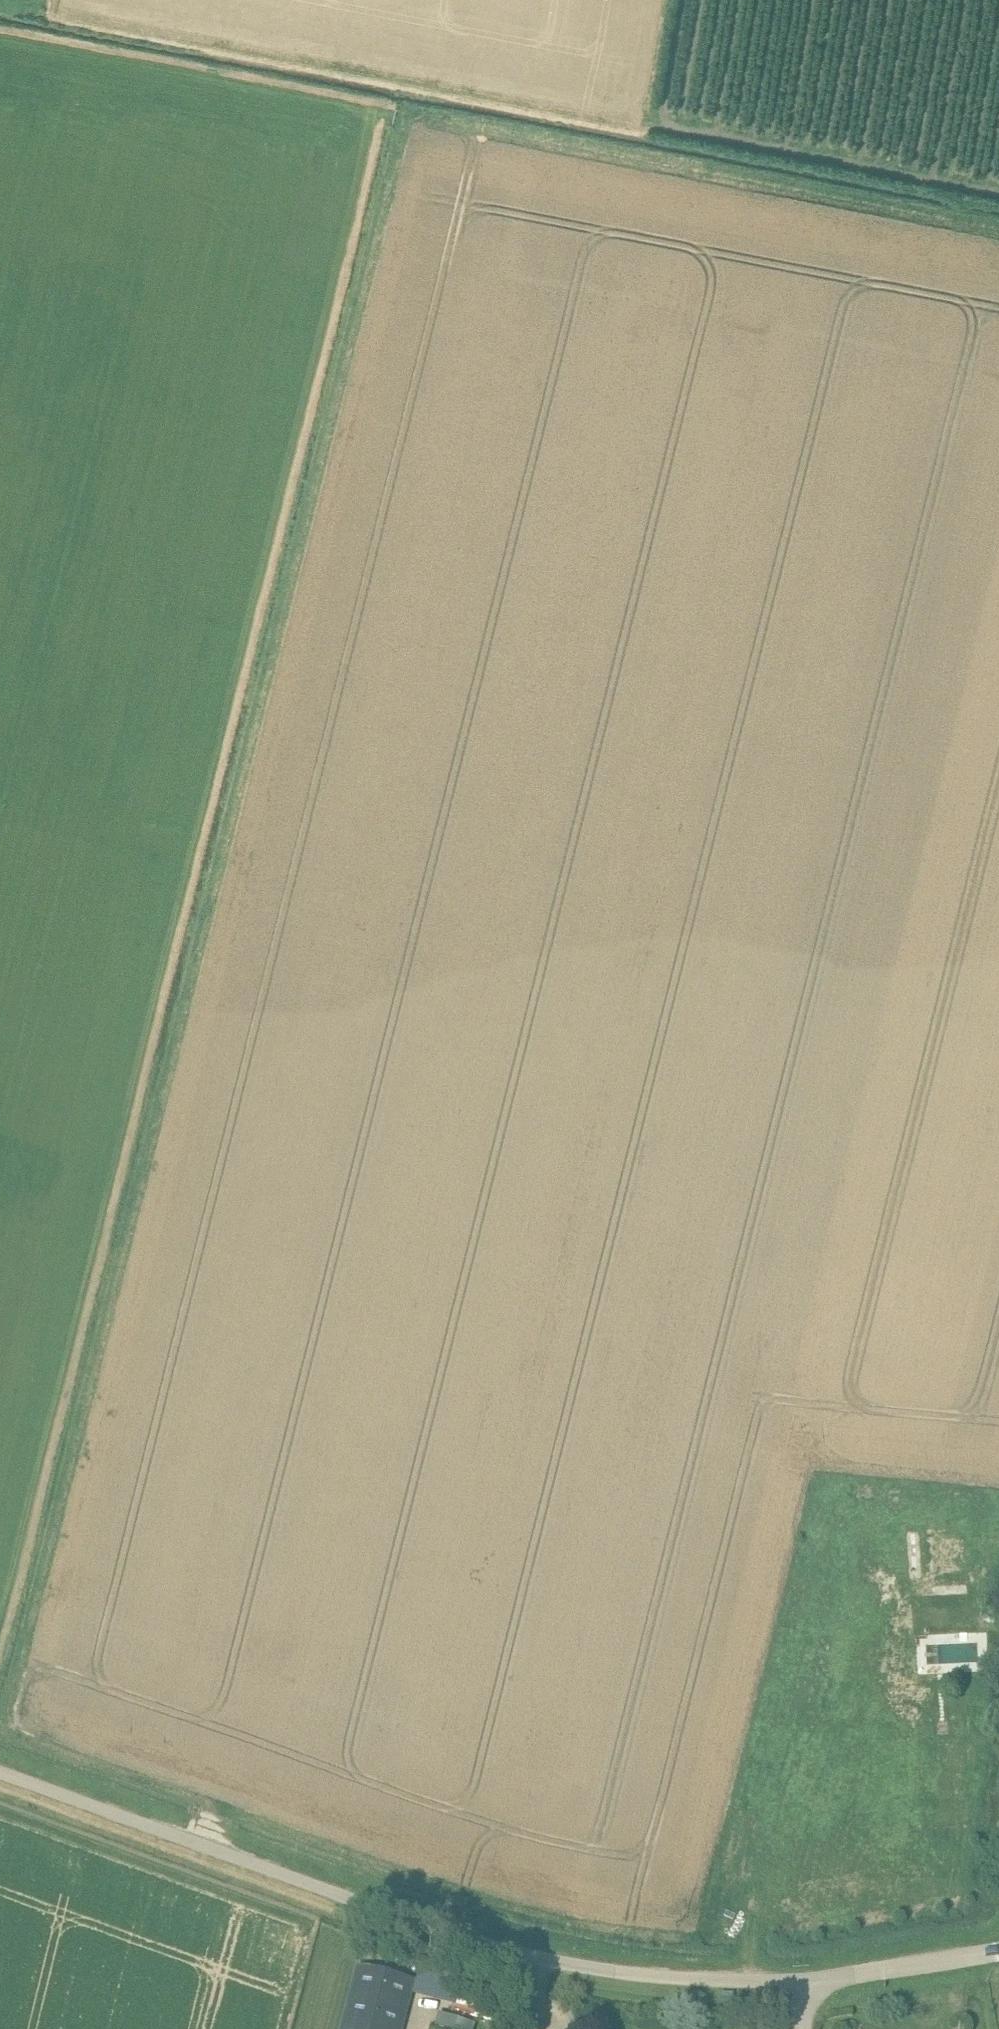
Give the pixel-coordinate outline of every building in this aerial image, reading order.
[(414,1981),(357,1966),(340,2028),(402,2028),(414,1981)] [(434,2026),(444,2028),(474,2028),(475,2024),(438,2013),(434,2026)]
